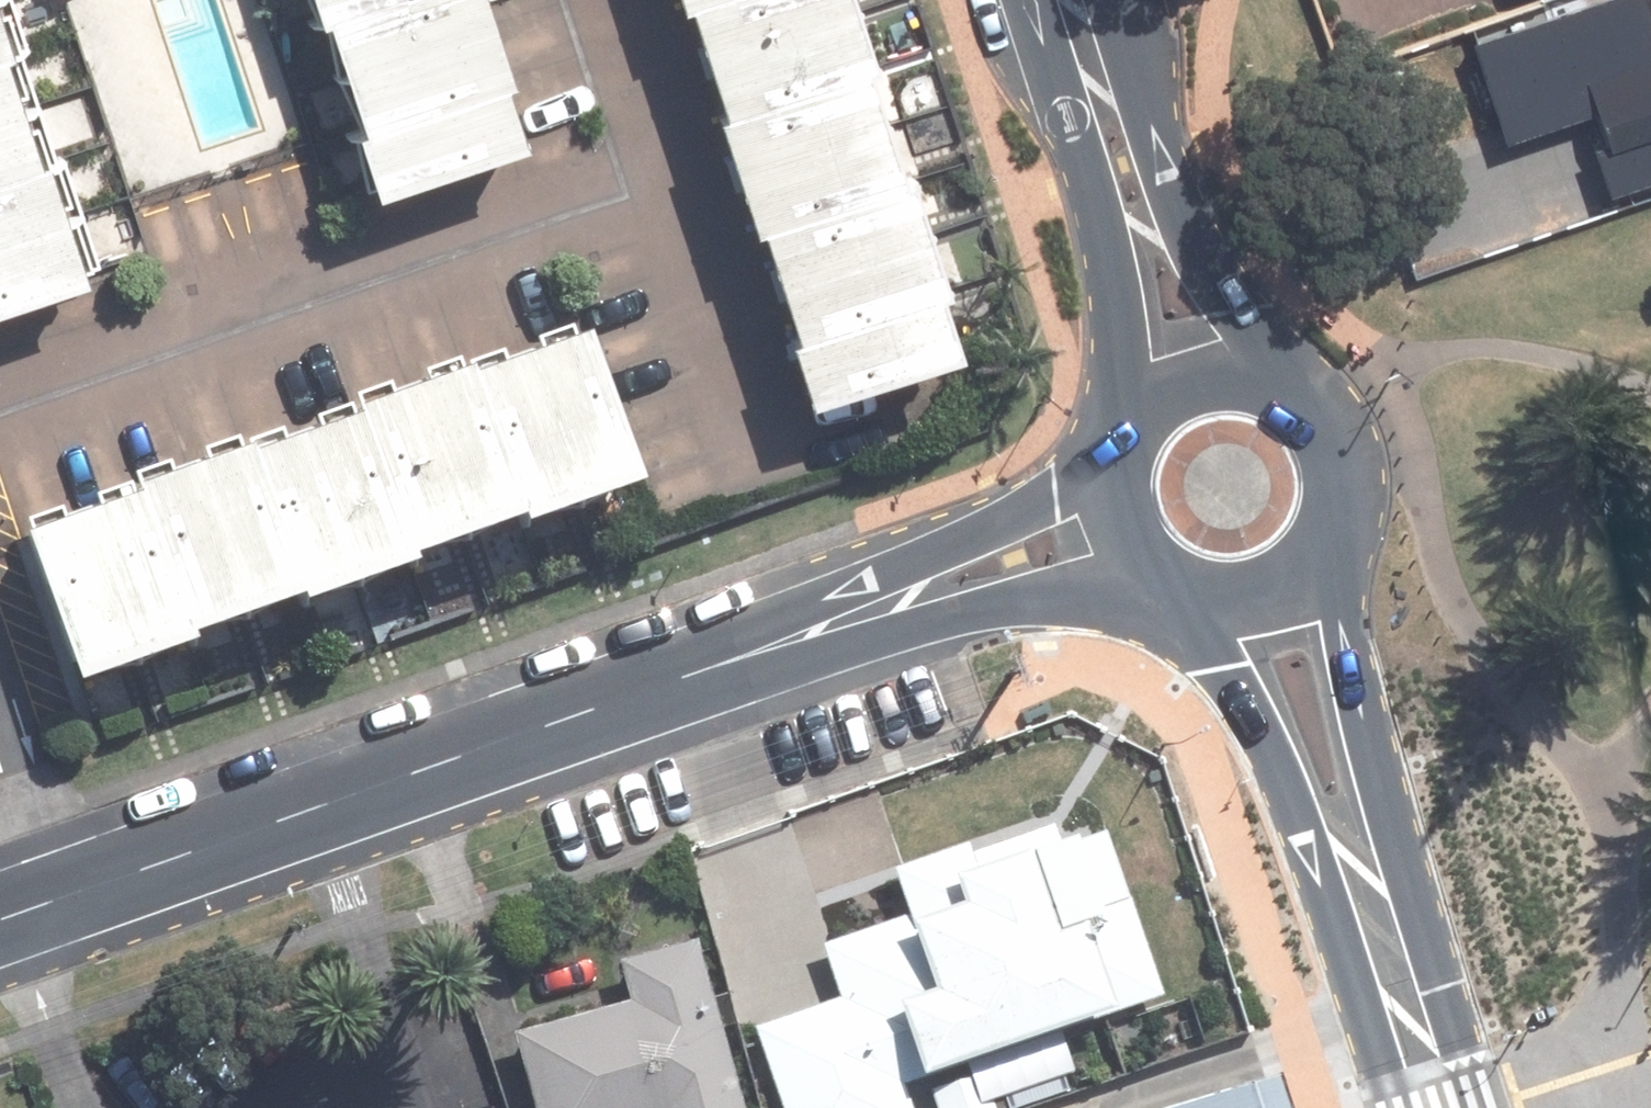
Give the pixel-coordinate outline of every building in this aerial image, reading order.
[(303,6),(320,58),(466,8),(463,0),(319,0),(303,6)] [(686,43),(821,0),(672,0),(686,43)] [(686,43),(704,104),(841,59),(849,57),(831,0),(821,0),(686,43)] [(1605,141),(1618,176),(1650,165),(1650,23),(1643,0),(1585,0),(1472,39),(1506,136),(1594,106),(1605,141)] [(480,70),(487,67),(466,8),(320,58),(341,117),(480,70)] [(704,104),(696,105),(714,159),(858,113),(841,59),(704,104)] [(341,117),(331,120),(351,180),(499,131),(480,70),(341,117)] [(66,272),(0,75),(0,294),(66,272)] [(858,113),(714,159),(732,218),(740,216),(877,172),(858,113)] [(877,172),(740,216),(757,273),(902,227),(885,170),(877,172)] [(902,227),(757,273),(775,327),(916,283),(920,281),(902,227)] [(775,327),(767,329),(785,387),(934,340),(916,283),(775,327)] [(510,345),(561,487),(614,469),(563,327),(510,345)] [(510,345),(448,368),(497,501),(499,509),(561,487),(510,345)] [(443,355),(392,374),(444,521),(497,501),(448,368),(443,355)] [(392,374),(334,396),(336,404),(386,541),(444,521),(392,374)] [(336,404),(277,426),(331,571),(389,549),(386,541),(336,404)] [(277,426),(224,444),(274,581),(277,589),(331,571),(277,426)] [(274,581),(224,444),(220,436),(165,456),(218,601),(274,581)] [(165,456),(110,476),(112,484),(162,622),(218,601),(165,456)] [(166,630),(162,622),(112,484),(58,504),(111,650),(166,630)] [(58,504),(3,525),(55,670),(111,650),(58,504)] [(1063,837),(1054,840),(1049,822),(966,850),(962,839),(887,863),(903,914),(815,943),(832,997),(751,1023),(778,1107),(907,1107),(898,1079),(1157,991),(1126,895),(1086,909),(1063,837)] [(502,1030),(525,1107),(735,1107),(685,938),(609,959),(620,996),(502,1030)] [(1271,1073),(1160,1107),(1282,1107),(1271,1073)] [(955,1093),(960,1107),(997,1107),(999,1107),(989,1081),(955,1093)]
